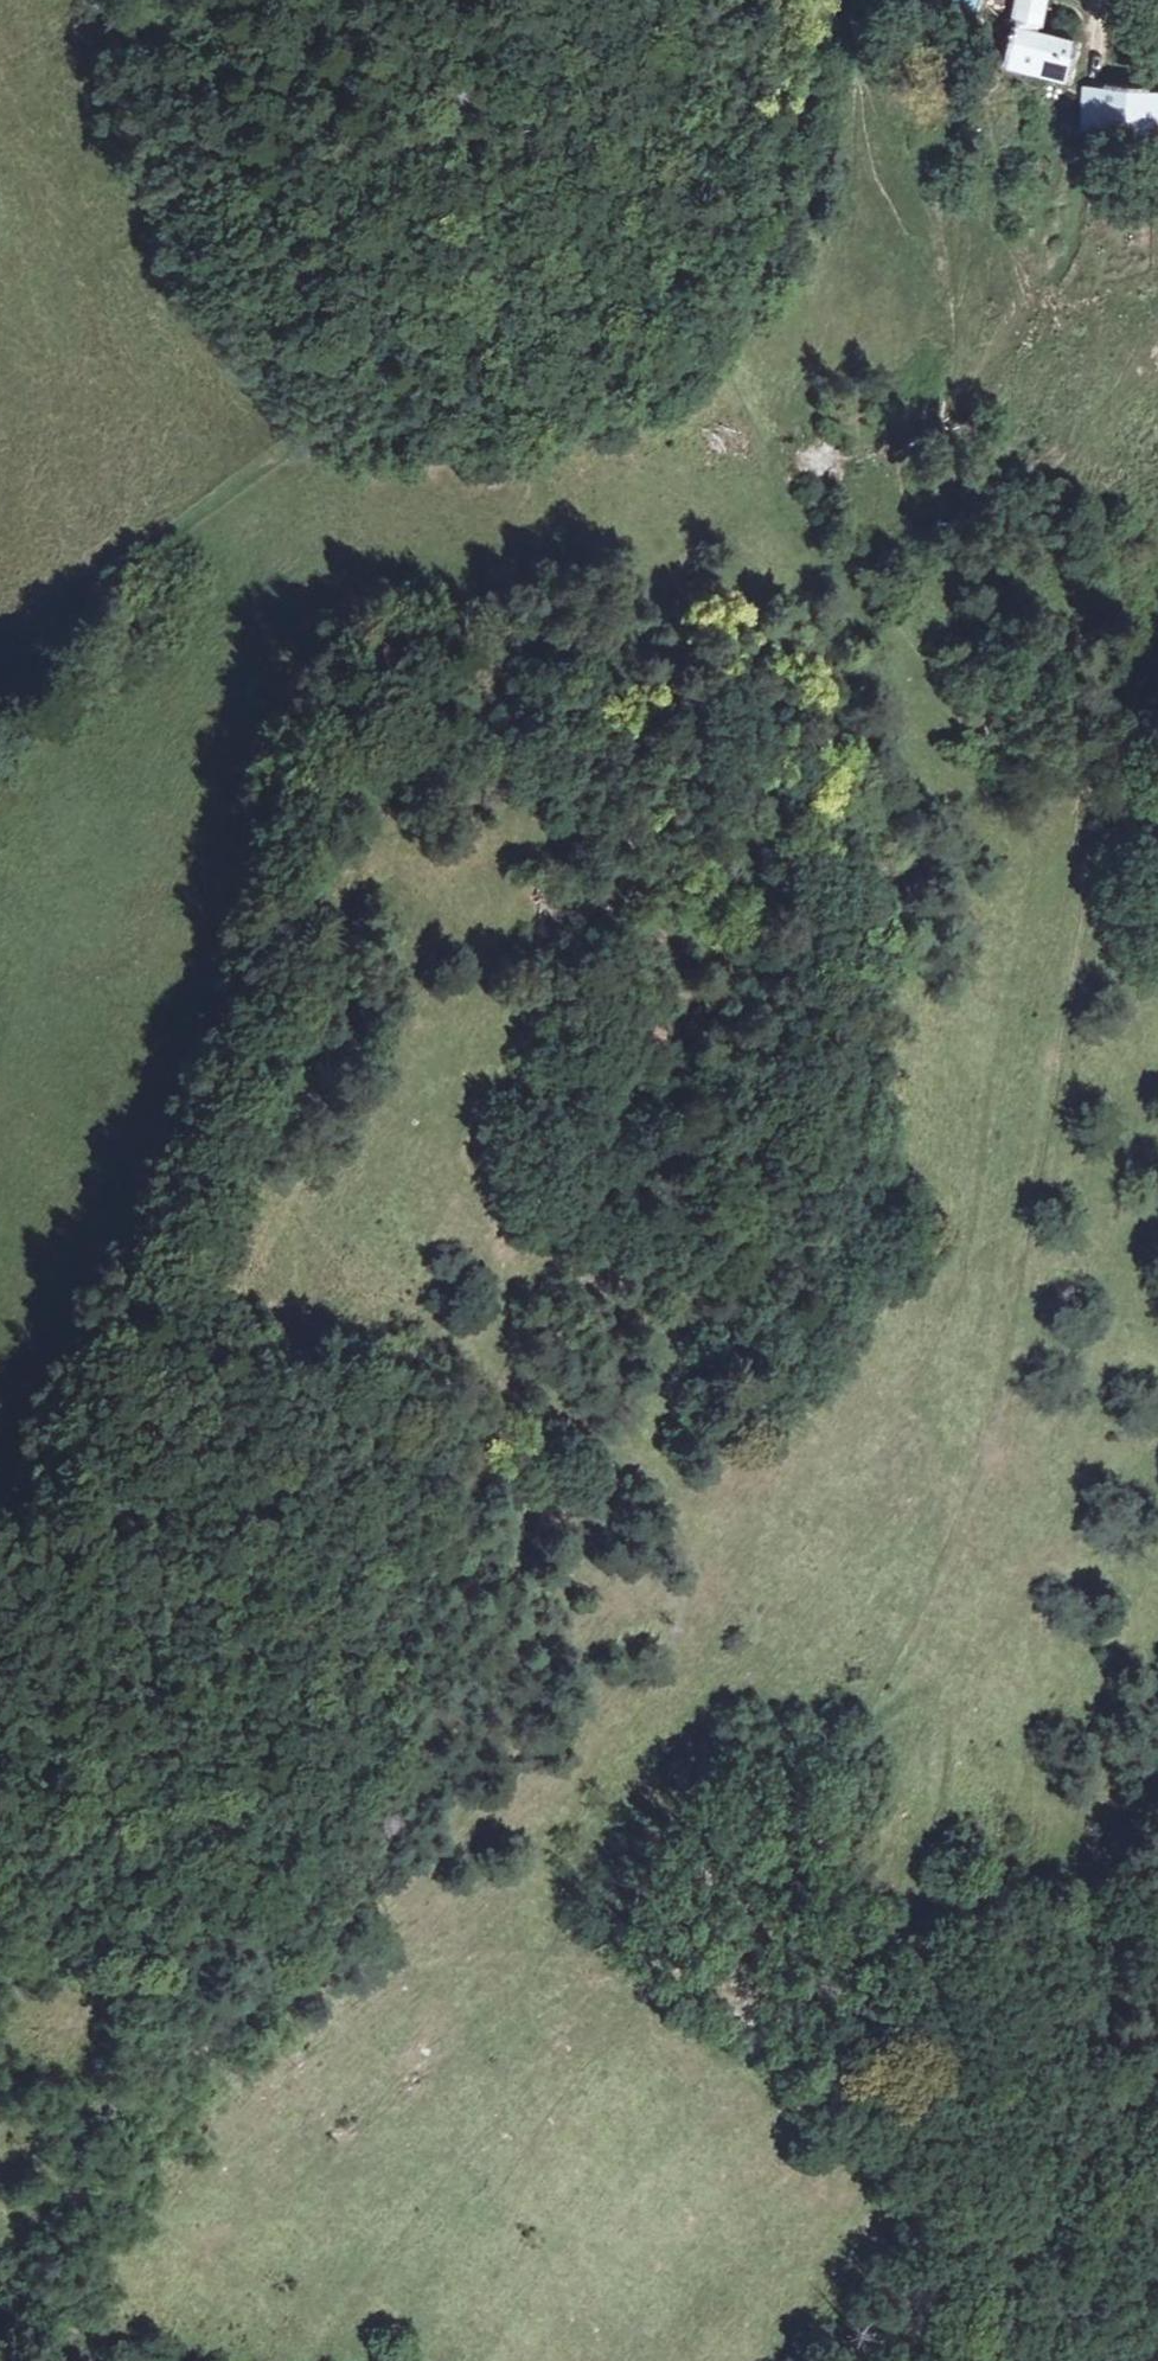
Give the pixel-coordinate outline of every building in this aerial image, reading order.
[(1052,0),(1019,0),(1015,29),(1019,30),(1018,37),(1041,40),(1042,34),(1047,34),(1052,0)] [(1018,37),(1016,36),(1013,61),(1077,71),(1081,47),(1041,40),(1018,37)] [(1150,85),(1116,84),(1116,87),(1113,131),(1113,132),(1147,134),(1148,133),(1150,88),(1150,85)] [(1113,131),(1116,87),(1097,86),(1095,130),(1113,131)] [(1150,88),(1148,133),(1157,133),(1157,89),(1150,88)]
